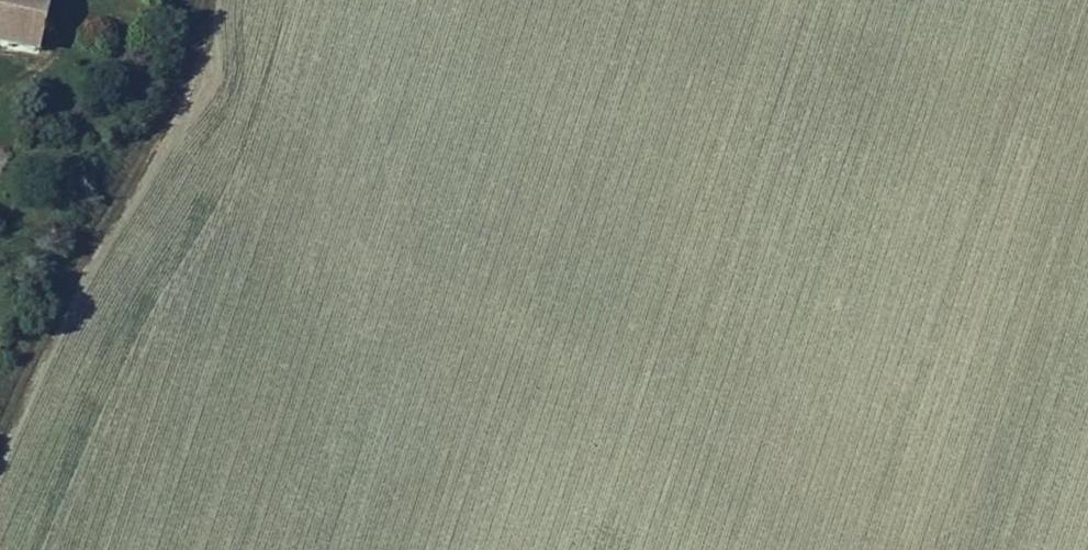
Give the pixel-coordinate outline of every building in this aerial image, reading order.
[(30,45),(42,0),(0,0),(0,38),(30,45)]
